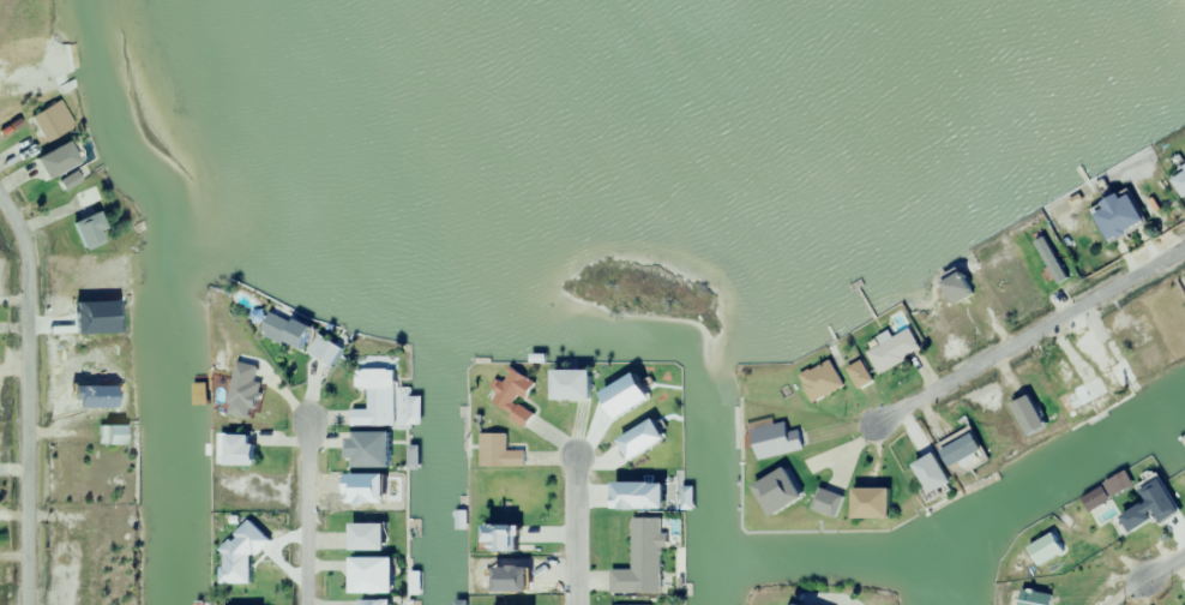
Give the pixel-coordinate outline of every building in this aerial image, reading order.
[(26,66),(33,85),(51,78),(44,59),(26,66)] [(30,158),(41,179),(75,163),(64,141),(30,158)] [(15,163),(31,153),(24,142),(8,151),(15,163)] [(1166,176),(1182,198),(1184,196),(1184,162),(1166,176)] [(74,196),(80,209),(100,200),(93,186),(74,196)] [(1084,207),(1103,245),(1142,226),(1124,188),(1084,207)] [(98,242),(93,231),(98,228),(91,212),(66,223),(79,251),(98,242)] [(938,281),(951,305),(970,295),(957,271),(938,281)] [(258,335),(301,350),(310,325),(267,310),(258,335)] [(866,350),(876,373),(920,352),(909,329),(866,350)] [(342,350),(317,334),(306,351),(330,367),(342,350)] [(1119,388),(1134,377),(1121,358),(1106,368),(1119,388)] [(797,373),(809,401),(842,387),(830,360),(797,373)] [(845,367),(856,388),(871,381),(860,360),(845,367)] [(366,388),(366,409),(350,409),(350,426),(393,426),(393,368),(354,369),(354,388),(366,388)] [(534,410),(522,404),(534,383),(508,368),(488,405),(525,426),(534,410)] [(585,400),(585,370),(548,370),(548,400),(585,400)] [(1105,393),(1095,374),(1051,397),(1061,416),(1105,393)] [(1044,427),(1026,394),(1007,404),(1026,437),(1044,427)] [(748,430),(755,459),(800,449),(796,429),(786,431),(783,421),(748,430)] [(118,445),(118,426),(98,426),(98,445),(118,445)] [(937,450),(948,469),(980,450),(969,431),(937,450)] [(505,433),(478,433),(478,466),(522,466),(522,450),(505,450),(505,433)] [(250,464),(250,434),(221,434),(221,464),(250,464)] [(909,463),(926,493),(947,482),(930,452),(909,463)] [(799,497),(780,466),(748,486),(766,516),(799,497)] [(1178,513),(1154,474),(1134,487),(1159,525),(1178,513)] [(842,495),(817,487),(810,509),(835,518),(842,495)] [(886,487),(849,487),(849,517),(886,517),(886,487)] [(1149,521),(1140,504),(1118,517),(1128,534),(1149,521)] [(630,570),(609,570),(609,593),(659,593),(659,517),(630,517),(630,570)] [(381,523),(347,523),(347,550),(381,550),(381,523)] [(513,523),(478,523),(478,550),(513,550),(513,523)] [(228,589),(252,589),(252,551),(228,551),(228,589)] [(388,592),(388,558),(347,558),(347,592),(388,592)] [(1049,594),(1018,588),(1014,604),(1047,604),(1049,594)]
